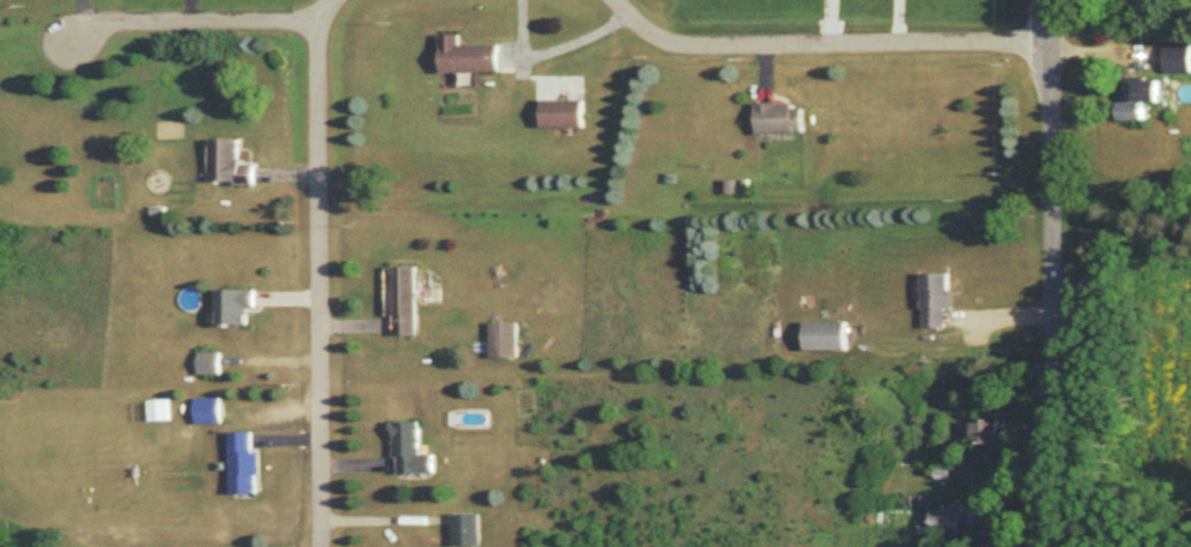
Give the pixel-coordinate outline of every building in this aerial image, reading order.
[(1166,12),(1190,12),(1190,0),(1166,0),(1166,12)] [(441,74),(499,74),(499,47),(461,47),(461,37),(441,37),(441,74)] [(1165,44),(1165,74),(1190,74),(1190,44),(1165,44)] [(1147,104),(1160,104),(1160,82),(1122,81),(1122,122),(1146,122),(1147,104)] [(584,102),(542,102),(542,129),(584,129),(584,102)] [(757,106),(757,135),(804,135),(804,106),(757,106)] [(210,186),(257,186),(257,166),(241,166),(241,141),(210,141),(210,186)] [(390,268),(391,338),(418,337),(417,268),(390,268)] [(923,329),(950,329),(950,276),(923,276),(923,329)] [(220,326),(250,326),(250,311),(256,311),(256,292),(220,292),(220,326)] [(519,324),(491,324),(491,359),(519,359),(519,324)] [(805,353),(848,353),(848,325),(805,325),(805,353)] [(221,376),(221,355),(200,355),(200,376),(221,376)] [(197,425),(222,425),(222,400),(197,400),(197,425)] [(151,403),(151,422),(172,422),(172,403),(151,403)] [(973,418),(973,447),(1003,447),(1003,418),(973,418)] [(395,424),(395,475),(436,475),(435,456),(421,456),(421,424),(395,424)] [(260,435),(233,435),(233,496),(260,496),(260,435)] [(969,538),(969,513),(931,513),(931,538),(969,538)] [(455,516),(455,546),(482,546),(482,516),(455,516)]
